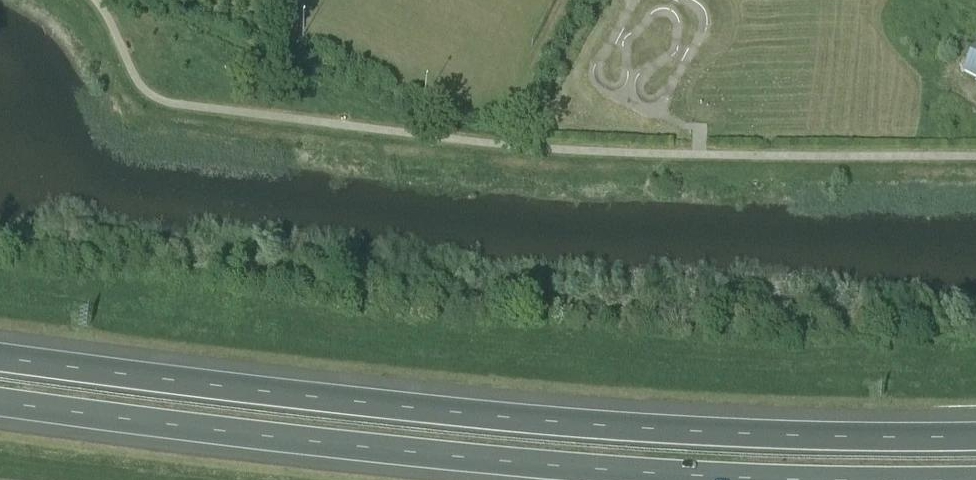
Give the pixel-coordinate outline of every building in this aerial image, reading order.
[(964,70),(975,77),(975,47),(964,70)]
